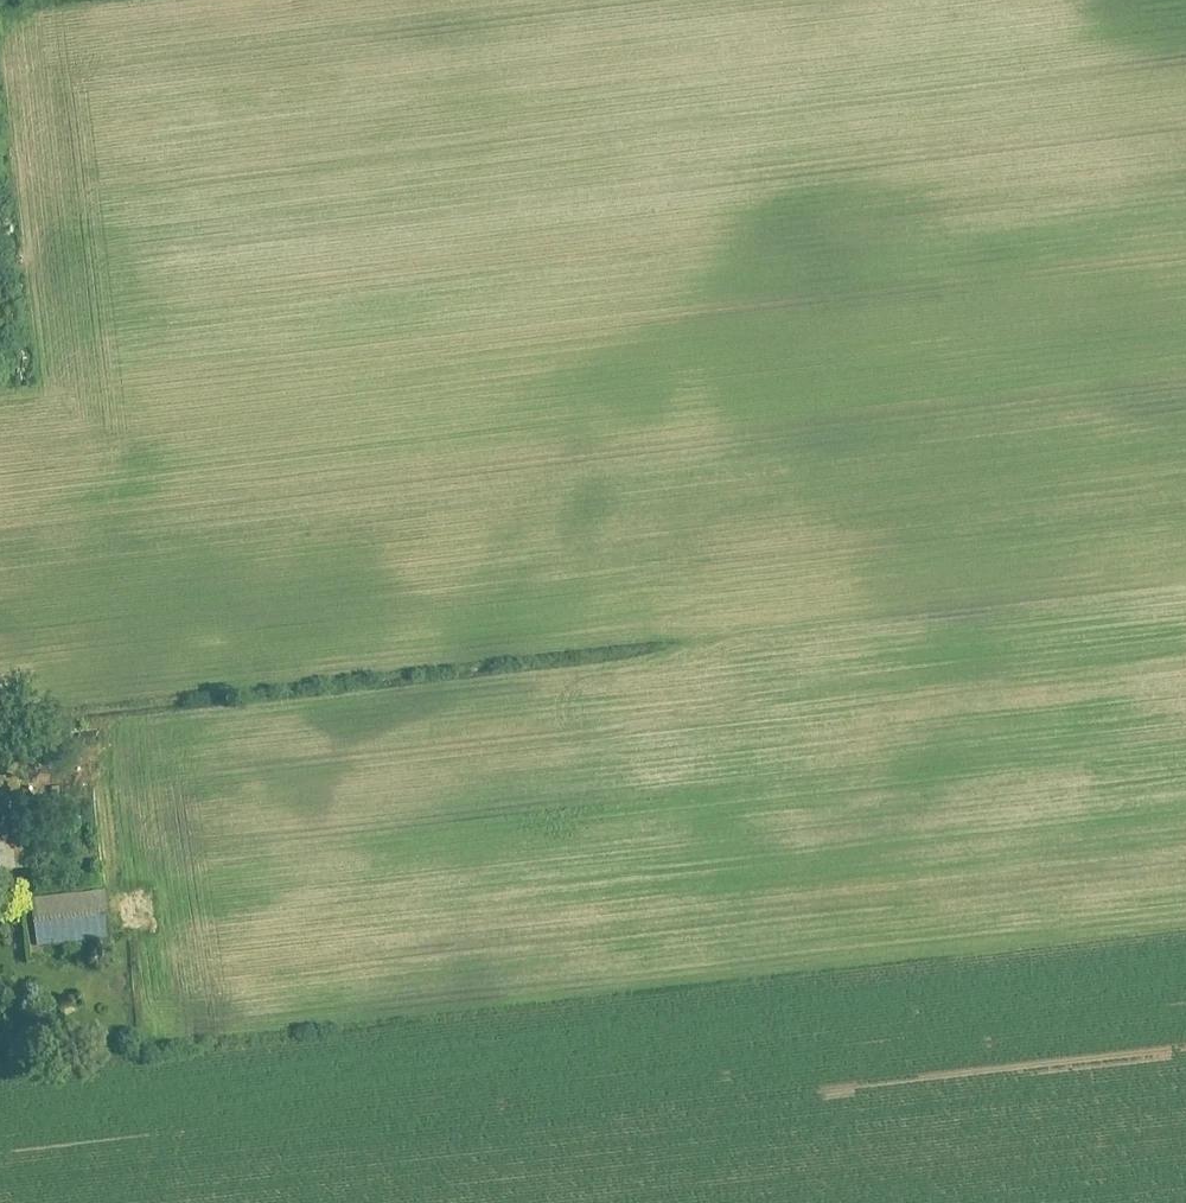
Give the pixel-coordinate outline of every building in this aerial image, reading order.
[(0,786),(0,873),(31,870),(22,783),(0,786)] [(34,903),(37,948),(108,944),(106,899),(34,903)]
